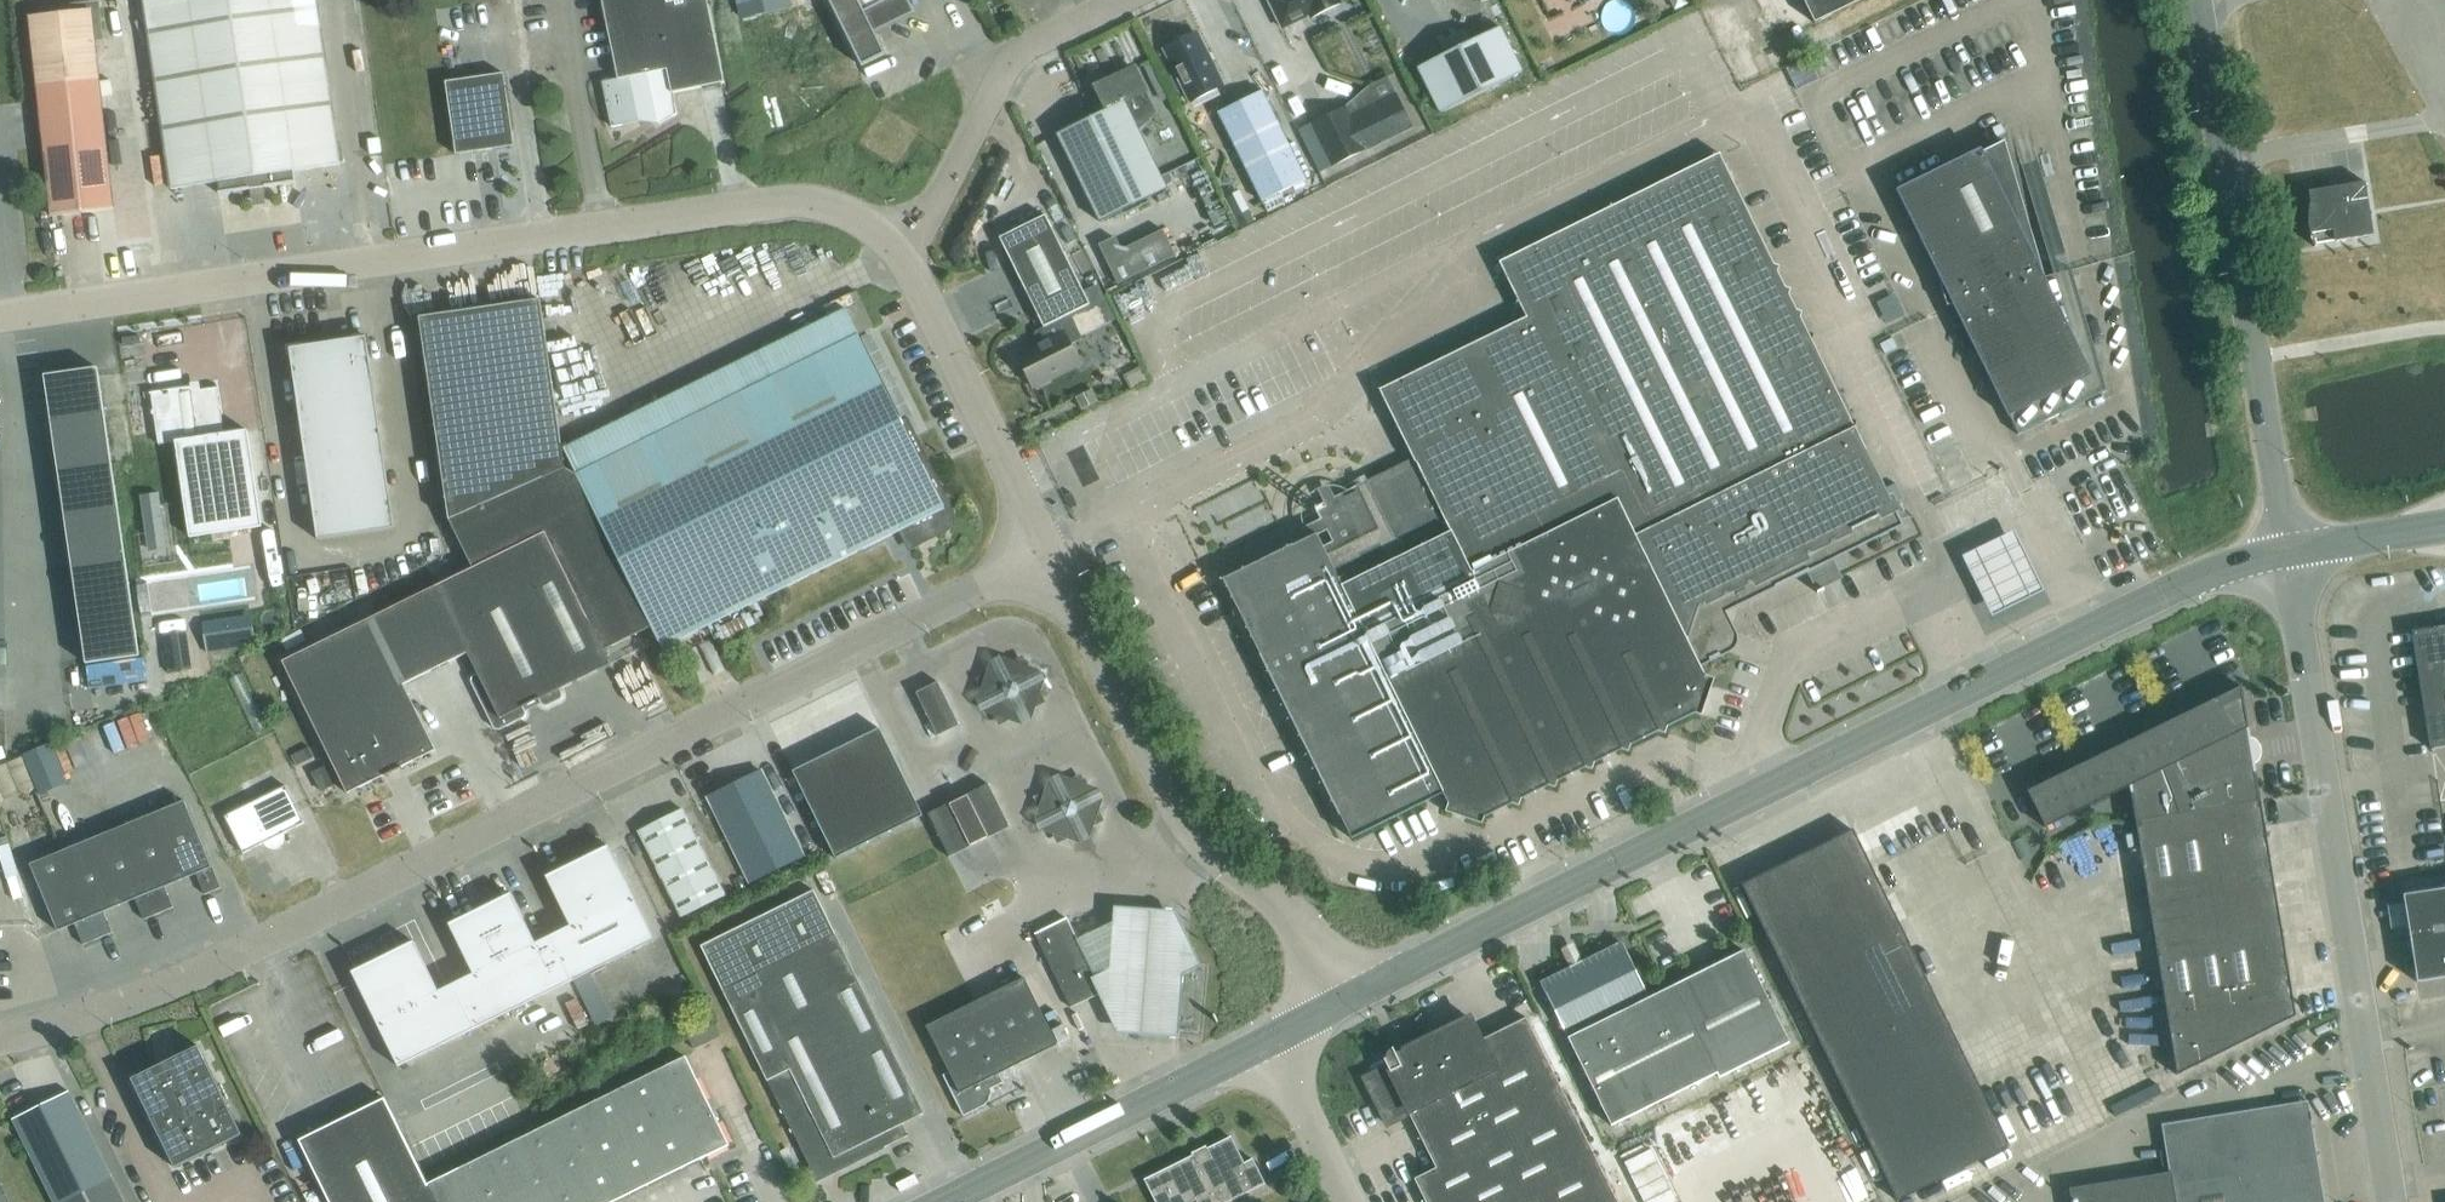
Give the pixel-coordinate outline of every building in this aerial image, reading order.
[(171,189),(218,182),(220,192),(219,192),(219,193),(296,182),(296,180),(295,181),(293,171),(340,164),(316,0),(144,0),(171,189)] [(657,117),(658,124),(677,113),(672,93),(724,82),(707,0),(602,0),(618,78),(602,82),(611,127),(657,117)] [(740,19),(789,10),(787,0),(737,0),(740,19)] [(861,65),(885,54),(872,30),(910,11),(904,0),(828,0),(861,65)] [(1283,28),(1309,15),(1310,18),(1342,2),(1341,0),(1269,0),(1283,28)] [(1690,0),(1670,0),(1675,9),(1691,2),(1690,0)] [(1741,59),(1795,33),(1779,0),(1713,0),(1741,59)] [(1863,0),(1803,0),(1815,23),(1863,0)] [(29,17),(51,215),(113,208),(94,34),(101,34),(98,2),(74,4),(75,12),(29,17)] [(1523,72),(1500,26),(1418,67),(1440,113),(1523,72)] [(1196,32),(1165,48),(1191,101),(1223,86),(1196,32)] [(1151,102),(1135,68),(1095,87),(1106,110),(1057,134),(1100,222),(1167,189),(1138,131),(1156,113),(1151,102)] [(514,146),(504,74),(446,82),(456,154),(514,146)] [(1306,179),(1262,90),(1218,112),(1262,201),(1306,179)] [(1367,149),(1414,126),(1398,93),(1350,116),(1346,106),(1311,123),(1332,166),(1367,149)] [(2005,141),(1898,193),(2018,435),(2107,391),(2071,269),(2044,277),(2005,141)] [(1901,520),(1720,153),(1499,262),(1526,317),(1665,596),(1685,594),(1700,624),(1718,615),(1901,520)] [(2309,191),(2310,201),(2309,210),(2308,219),(2309,228),(2311,237),(2314,245),(2373,236),(2365,183),(2309,191)] [(1090,304),(1045,215),(1000,237),(1044,327),(1057,320),(1070,314),(1090,304)] [(1117,284),(1176,255),(1162,227),(1124,245),(1117,230),(1095,241),(1117,284)] [(540,299),(419,317),(449,520),(565,468),(540,299)] [(1082,338),(1070,314),(1057,320),(1063,333),(1017,356),(1033,386),(1079,363),(1070,344),(1082,338)] [(1665,596),(1526,317),(1379,389),(1406,443),(1407,443),(1416,462),(1382,479),(1380,474),(1356,486),(1358,491),(1342,499),(1359,534),(1349,539),(1339,535),(1335,546),(1325,551),(1317,533),(1293,545),(1293,544),(1223,579),(1261,654),(1260,655),(1339,816),(1341,815),(1352,837),(1443,792),(1449,804),(1447,811),(1482,823),(1484,816),(1512,803),(1519,805),(1521,798),(1549,785),(1555,787),(1557,780),(1585,767),(1591,769),(1594,762),(1621,749),(1628,751),(1630,744),(1658,731),(1664,733),(1667,726),(1694,713),(1701,715),(1713,679),(1706,677),(1696,658),(1716,648),(1723,626),(1718,615),(1700,624),(1685,594),(1665,596)] [(565,468),(449,520),(473,567),(545,532),(604,650),(651,626),(662,648),(900,530),(906,541),(916,545),(947,529),(948,526),(950,522),(951,519),(951,515),(952,512),(924,455),(919,457),(858,334),(576,474),(565,468)] [(367,336),(290,347),(318,539),(395,528),(367,336)] [(98,367),(44,375),(86,663),(140,656),(98,367)] [(1126,376),(1134,391),(1151,382),(1144,367),(1126,376)] [(220,388),(220,386),(192,391),(191,386),(149,392),(150,393),(151,393),(159,444),(175,441),(189,537),(262,526),(248,430),(224,433),(217,388),(220,388)] [(1082,409),(1098,401),(1092,389),(1076,397),(1082,409)] [(1065,496),(1072,509),(1078,506),(1071,493),(1065,496)] [(2015,526),(1964,553),(1994,611),(2045,586),(2015,526)] [(473,567),(435,586),(468,652),(478,673),(474,675),(473,676),(472,677),(471,679),(471,681),(472,682),(493,726),(494,728),(495,729),(497,729),(499,729),(500,729),(504,727),(523,718),(524,717),(525,715),(526,714),(526,712),(525,711),(523,706),(539,698),(541,703),(542,704),(544,705),(545,706),(547,706),(548,705),(560,700),(561,699),(562,697),(563,696),(563,694),(562,693),(560,688),(610,664),(604,650),(545,532),(473,567)] [(196,599),(256,596),(254,567),(194,570),(196,599)] [(435,586),(283,661),(348,793),(436,749),(404,684),(468,652),(435,586)] [(231,647),(256,643),(252,619),(227,623),(231,647)] [(2412,631),(2431,749),(2444,747),(2444,626),(2412,631)] [(169,672),(189,669),(184,631),(164,634),(169,672)] [(1021,694),(1014,680),(1000,687),(1007,701),(1021,694)] [(916,692),(930,722),(924,724),(931,737),(936,734),(937,736),(960,724),(939,681),(916,692)] [(2295,1016),(2241,688),(2029,793),(2045,826),(2130,784),(2177,1074),(2295,1016)] [(923,815),(880,728),(793,771),(836,858),(923,815)] [(67,781),(51,740),(22,752),(35,785),(38,793),(67,781)] [(321,789),(335,782),(325,762),(311,769),(321,789)] [(760,770),(708,796),(751,882),(804,856),(760,770)] [(989,783),(966,794),(928,813),(949,857),(1010,826),(989,783)] [(225,816),(243,853),(265,842),(269,846),(273,847),(282,843),(284,838),(283,833),(304,822),(286,785),(225,816)] [(1080,812),(1073,798),(1059,805),(1066,819),(1080,812)] [(185,800),(153,813),(181,880),(197,873),(205,894),(221,887),(212,865),(211,865),(185,800)] [(725,895),(682,808),(639,830),(682,917),(725,895)] [(181,880),(153,813),(123,826),(159,913),(173,907),(165,886),(181,880)] [(159,913),(123,826),(92,838),(120,905),(135,898),(144,919),(159,913)] [(1898,1200),(2008,1145),(1852,829),(1742,884),(1898,1200)] [(120,905),(92,838),(62,851),(98,938),(112,932),(104,911),(120,905)] [(655,939),(608,845),(605,853),(554,878),(546,876),(571,925),(545,938),(567,983),(655,939)] [(98,938),(62,851),(30,864),(58,930),(74,923),(83,944),(98,938)] [(924,1113),(858,978),(814,889),(701,945),(817,1180),(908,1135),(902,1124),(924,1113)] [(2444,977),(2444,889),(2403,895),(2417,981),(2444,977)] [(567,983),(545,938),(536,942),(511,893),(508,901),(509,901),(457,927),(457,926),(449,924),(473,973),(456,982),(478,1027),(567,983)] [(1111,932),(1080,945),(1103,992),(1095,996),(1119,1042),(1179,1046),(1183,985),(1202,976),(1176,919),(1112,917),(1111,932)] [(1095,996),(1103,992),(1080,945),(1067,918),(1035,933),(1071,1007),(1095,996)] [(438,990),(414,941),(411,949),(411,950),(360,975),(360,974),(352,971),(376,1021),(438,990)] [(1743,950),(1674,985),(1649,998),(1622,943),(1582,963),(1578,954),(1568,959),(1572,967),(1542,983),(1612,1124),(1718,1071),(1720,1076),(1789,1040),(1743,950)] [(999,1073),(1058,1044),(1024,977),(927,1026),(949,1071),(943,1074),(963,1115),(986,1104),(986,1103),(990,1088),(1004,1082),(999,1073)] [(456,982),(438,990),(376,1021),(398,1066),(478,1027),(456,982)] [(1481,1039),(1470,1017),(1405,1049),(1406,1051),(1397,1055),(1393,1047),(1392,1048),(1389,1051),(1386,1054),(1385,1058),(1384,1059),(1388,1066),(1365,1078),(1388,1124),(1409,1113),(1436,1168),(1414,1178),(1426,1201),(1618,1201),(1526,1017),(1481,1039)] [(242,1134),(199,1045),(171,1059),(173,1064),(137,1076),(151,1117),(175,1167),(242,1134)] [(300,1144),(329,1201),(613,1201),(729,1144),(685,1056),(427,1183),(387,1101),(300,1144)] [(13,1119),(54,1201),(125,1201),(69,1091),(13,1119)] [(2307,1101),(2162,1124),(2169,1172),(2069,1188),(2071,1201),(2324,1201),(2307,1101)] [(1265,1182),(1253,1159),(1244,1163),(1231,1136),(1145,1179),(1156,1201),(1225,1201),(1265,1182)] [(0,1180),(0,1201),(11,1201),(0,1180)]
